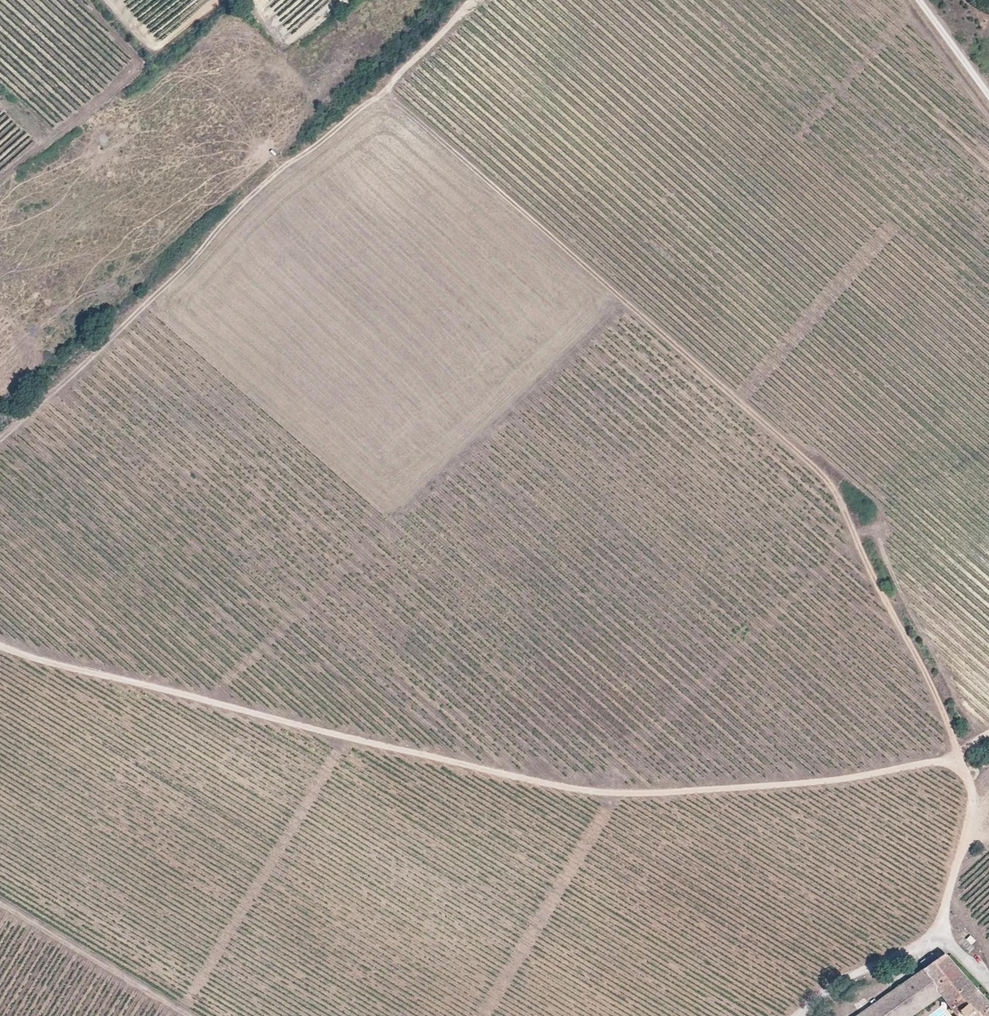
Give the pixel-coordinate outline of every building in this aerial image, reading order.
[(988,844),(988,833),(982,831),(979,840),(988,844)] [(948,954),(925,969),(926,971),(944,996),(957,1015),(963,1012),(966,1015),(988,1015),(988,1002),(948,954)] [(944,996),(926,971),(925,969),(859,1015),(914,1015),(944,996)]
